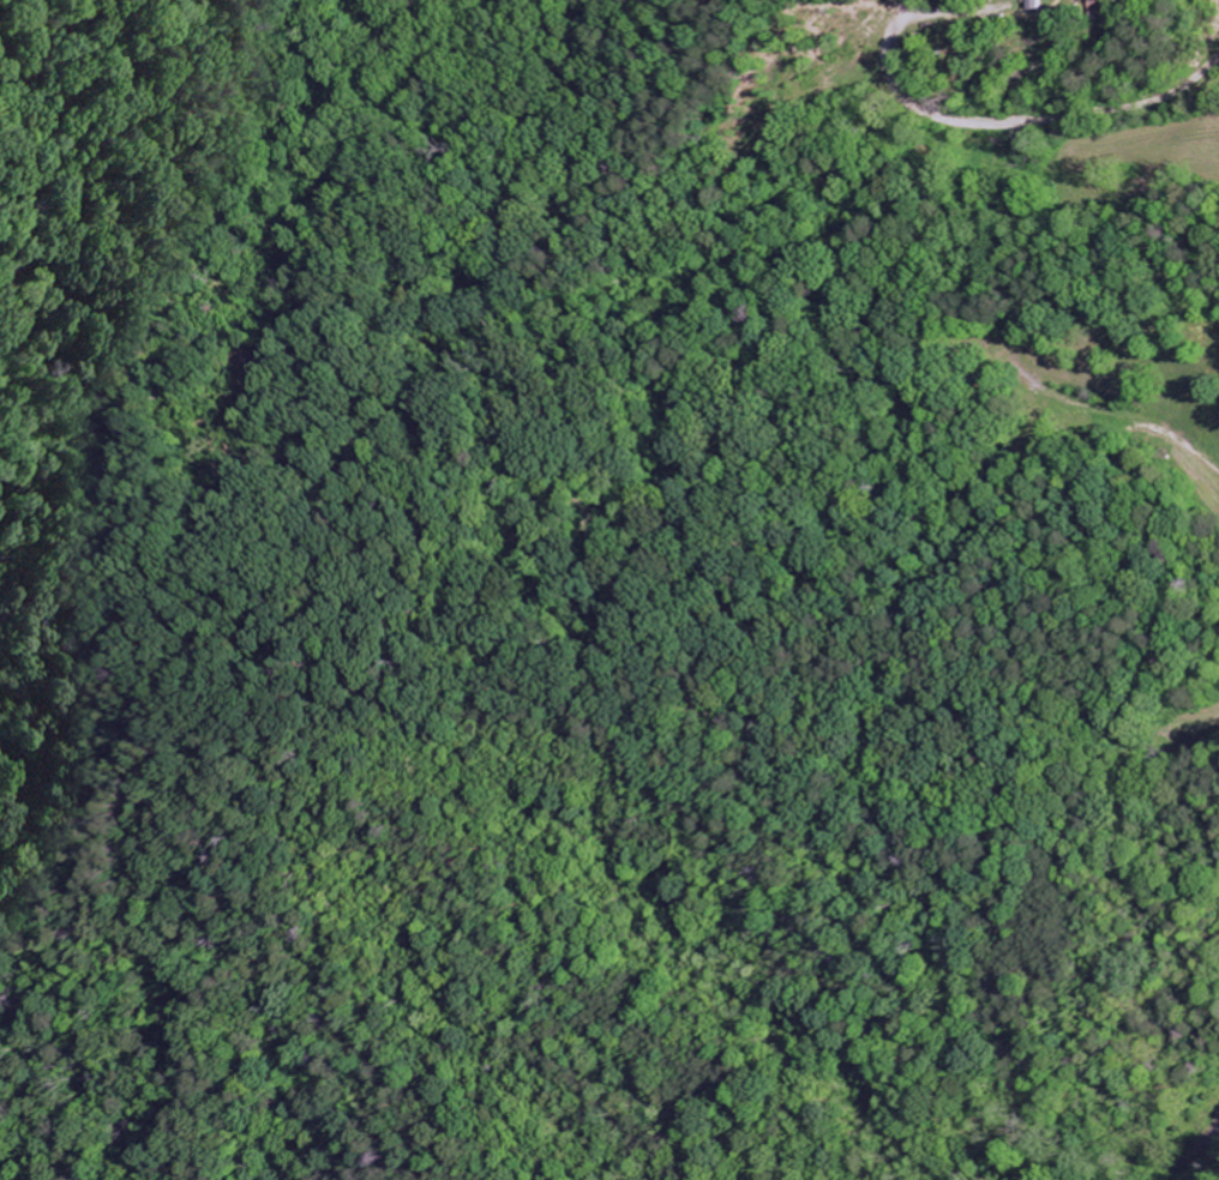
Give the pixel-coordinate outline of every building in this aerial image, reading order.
[(1052,12),(1051,0),(1036,0),(1037,12),(1052,12)]
